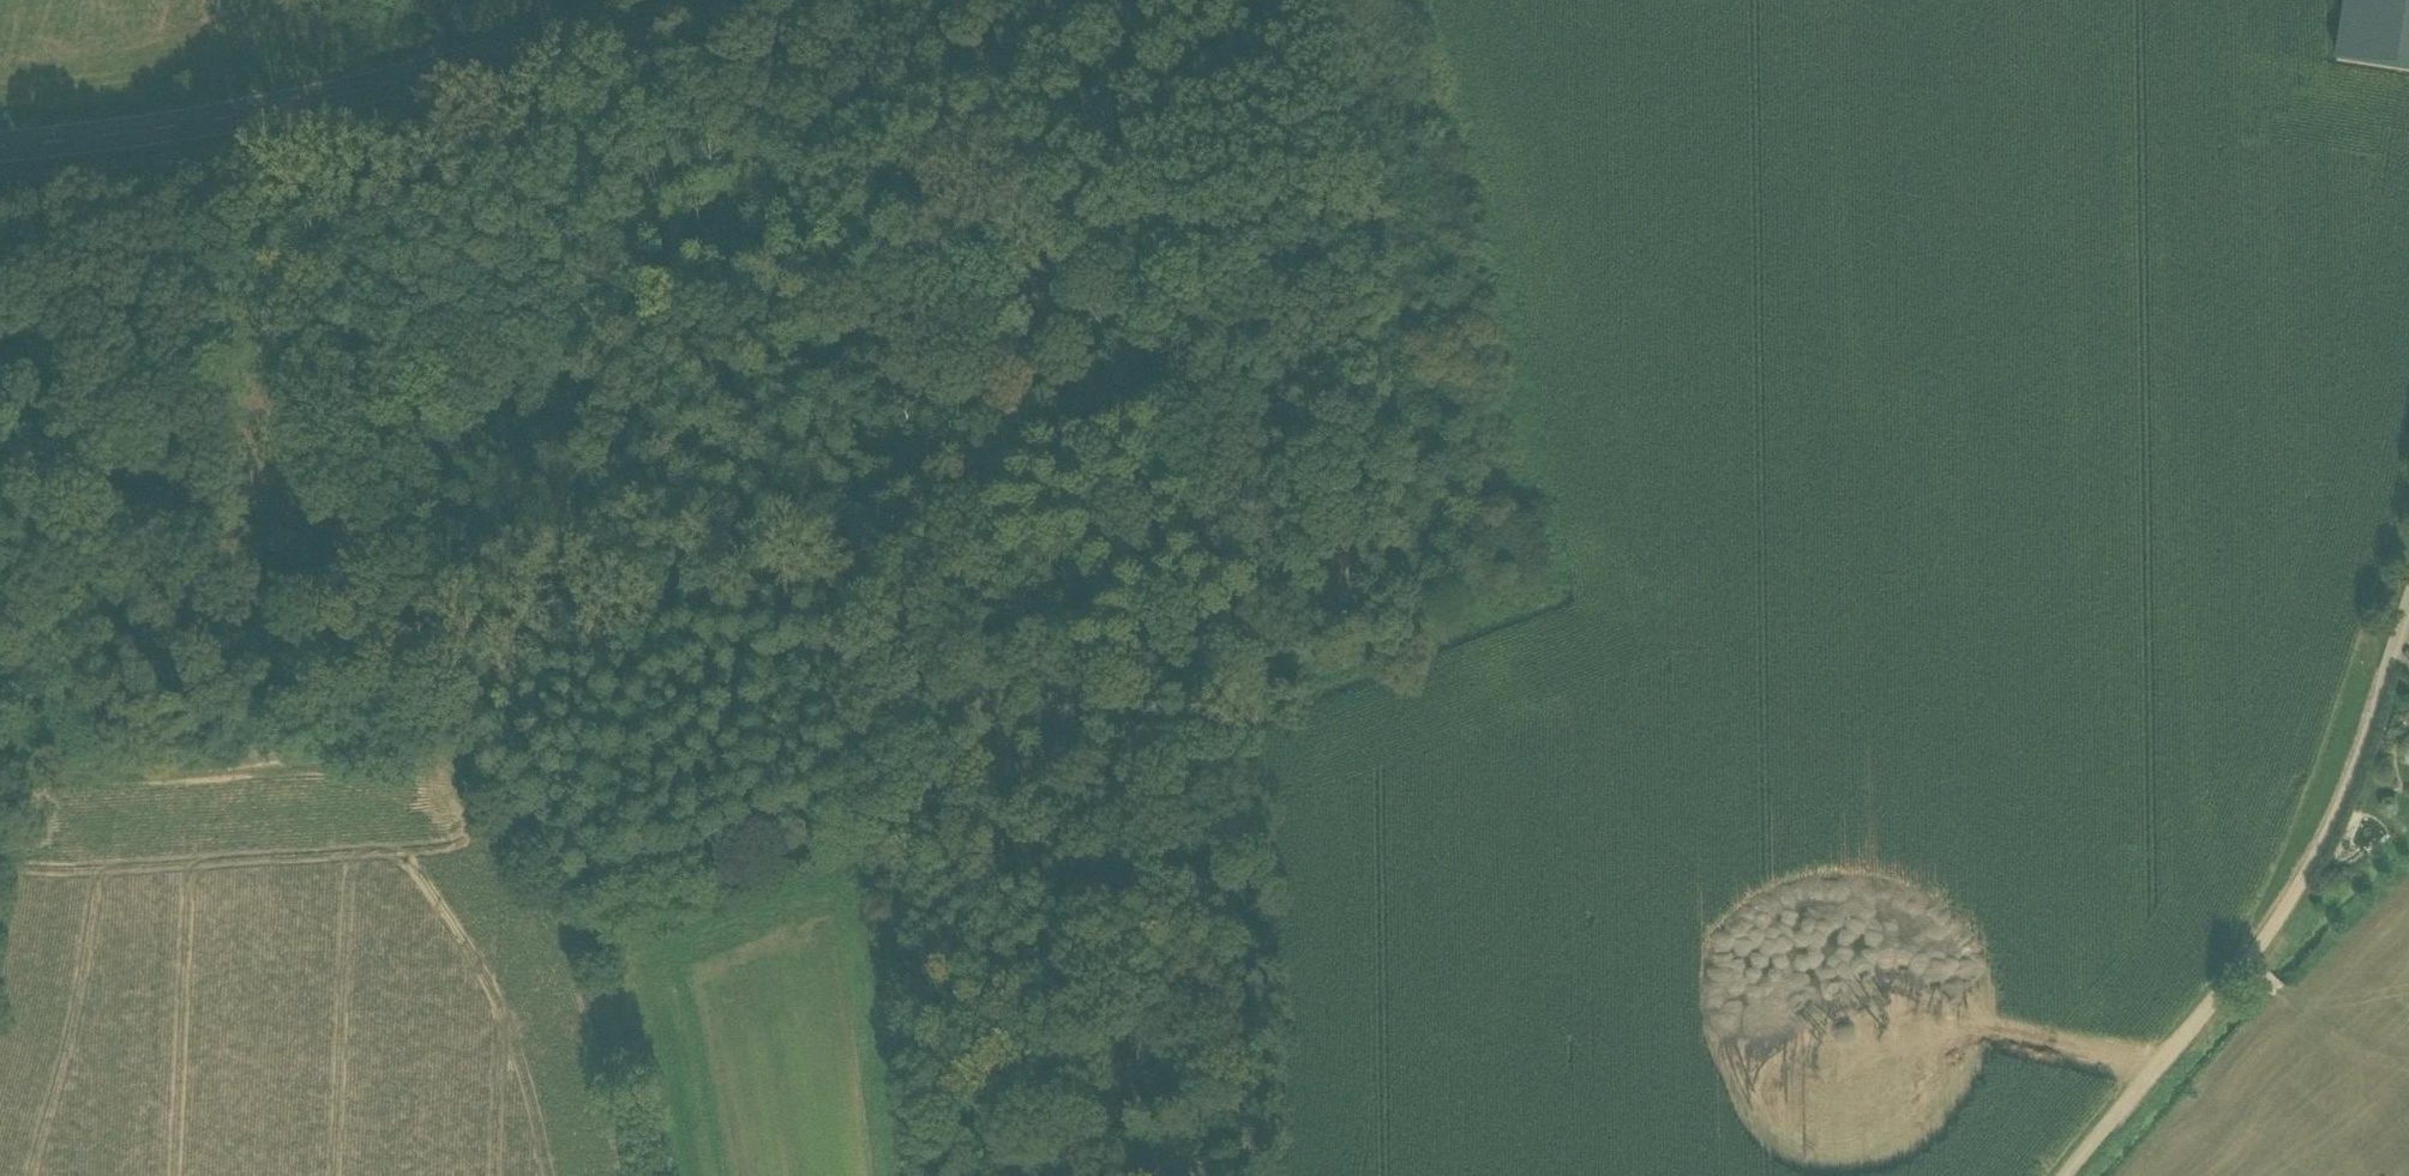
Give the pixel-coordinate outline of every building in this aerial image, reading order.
[(2337,62),(2408,74),(2408,0),(2347,0),(2337,62)]
